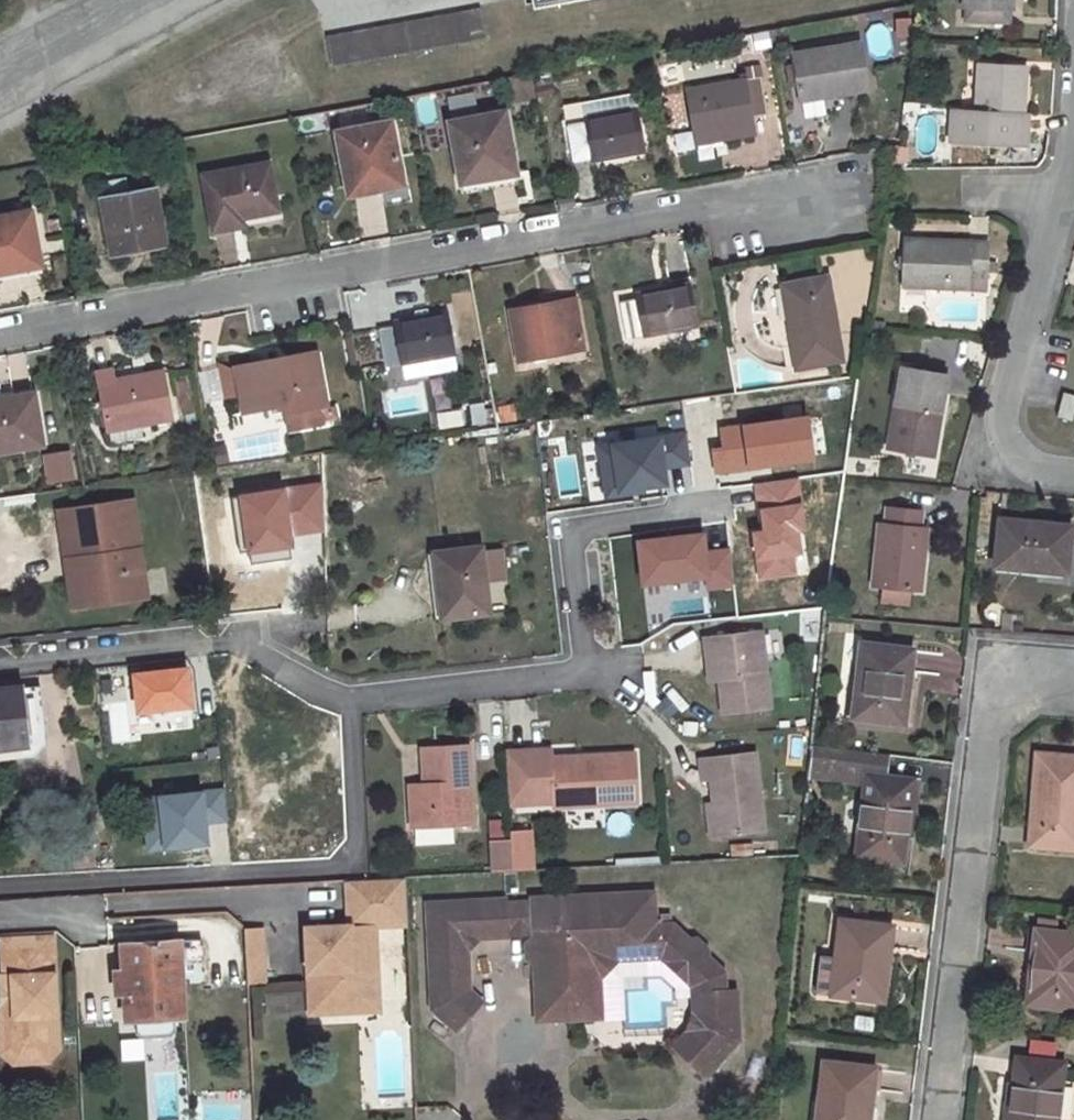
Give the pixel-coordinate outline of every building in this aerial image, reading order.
[(965,10),(967,10),(1010,12),(1012,12),(1012,0),(966,0),(965,10)] [(481,10),(328,38),(333,66),(486,37),(481,10)] [(967,10),(967,21),(1009,22),(1010,12),(967,10)] [(893,37),(909,39),(910,19),(895,18),(893,37)] [(860,44),(794,56),(801,100),(867,88),(860,44)] [(761,65),(743,68),(745,81),(688,91),(695,134),(711,132),(711,135),(752,128),(750,118),(768,114),(761,76),(763,76),(761,65)] [(951,143),(1022,145),(1025,67),(979,65),(977,113),(953,112),(951,143)] [(450,111),(474,106),(471,93),(447,98),(450,111)] [(632,95),(581,104),(584,120),(635,109),(632,95)] [(584,120),(566,123),(573,160),(590,157),(591,161),(645,150),(638,109),(635,109),(584,120)] [(505,113),(451,123),(461,180),(490,175),(491,179),(516,174),(505,113)] [(391,122),(338,132),(349,195),(373,191),(373,187),(399,182),(394,157),(397,157),(391,122)] [(711,132),(695,134),(697,145),(754,137),(752,128),(711,135),(711,132)] [(268,164),(204,176),(214,232),(235,229),(233,219),(242,218),(277,212),(268,164)] [(154,191),(101,201),(111,255),(164,246),(154,191)] [(0,218),(0,269),(39,261),(30,212),(0,218)] [(242,218),(233,219),(235,229),(243,227),(242,218)] [(906,241),(905,286),(986,288),(987,243),(906,241)] [(0,269),(0,276),(1,280),(41,273),(39,261),(0,269)] [(827,278),(782,286),(797,368),(842,361),(827,278)] [(690,284),(635,295),(635,297),(620,301),(626,338),(697,325),(690,284)] [(574,301),(511,312),(519,360),(582,349),(574,301)] [(394,326),(378,329),(385,366),(455,353),(447,313),(393,322),(394,326)] [(316,353),(281,360),(283,368),(317,361),(316,353)] [(281,360),(237,369),(237,370),(242,396),(244,412),(283,404),(288,430),(322,424),(322,418),(319,406),(325,404),(317,361),(283,368),(281,360)] [(163,371),(146,374),(147,379),(115,384),(115,380),(113,366),(95,370),(107,432),(171,420),(163,371)] [(237,370),(221,367),(227,399),(242,396),(237,370)] [(901,369),(887,447),(933,455),(946,376),(901,369)] [(146,374),(115,380),(115,384),(147,379),(146,374)] [(859,383),(857,397),(863,399),(866,384),(859,383)] [(1057,417),(1072,421),(1073,414),(1073,396),(1064,393),(1057,417)] [(0,401),(0,451),(40,445),(33,396),(0,401)] [(468,405),(471,425),(486,423),(483,403),(468,405)] [(319,406),(322,418),(336,416),(334,406),(326,407),(325,404),(319,406)] [(41,455),(46,486),(75,482),(70,450),(41,455)] [(31,494),(2,497),(5,520),(35,516),(31,494)] [(144,597),(131,499),(57,509),(63,560),(76,558),(83,605),(144,597)] [(879,524),(872,584),(921,588),(927,529),(918,528),(920,511),(888,509),(886,525),(879,524)] [(1000,518),(996,565),(1065,572),(1071,526),(1000,518)] [(477,529),(448,533),(450,550),(479,546),(477,529)] [(434,554),(439,598),(442,618),(490,612),(482,548),(434,554)] [(63,560),(70,607),(83,605),(76,558),(63,560)] [(718,658),(721,683),(725,714),(772,709),(763,633),(704,639),(706,660),(718,658)] [(861,644),(853,716),(899,721),(903,688),(909,689),(913,650),(861,644)] [(709,684),(721,683),(718,658),(706,660),(709,684)] [(29,747),(22,691),(21,687),(0,690),(0,750),(29,747)] [(0,750),(0,759),(47,753),(38,688),(22,691),(29,747),(0,750)] [(408,830),(470,826),(465,748),(428,751),(430,787),(420,787),(405,788),(408,830)] [(867,784),(858,857),(904,862),(909,807),(915,808),(918,782),(885,778),(888,756),(813,748),(811,769),(868,776),(867,784)] [(418,751),(420,787),(430,787),(428,751),(418,751)] [(549,768),(550,768),(550,761),(549,752),(524,753),(527,806),(551,805),(549,768)] [(524,753),(507,754),(509,807),(527,806),(524,753)] [(717,837),(762,832),(754,754),(699,760),(702,780),(710,779),(713,806),(717,837)] [(1029,847),(1073,850),(1073,758),(1038,755),(1029,847)] [(572,759),(550,761),(550,768),(573,768),(572,759)] [(811,769),(810,778),(867,784),(868,776),(811,769)] [(717,837),(713,806),(705,807),(708,838),(717,837)] [(512,872),(510,841),(489,842),(491,874),(512,872)] [(350,926),(307,928),(309,972),(323,972),(324,1003),(379,1001),(375,926),(407,925),(405,878),(348,882),(350,926)] [(91,883),(69,884),(70,896),(92,895),(91,883)] [(655,926),(653,893),(645,894),(646,927),(655,926)] [(543,933),(543,938),(536,945),(536,957),(545,965),(546,988),(578,1017),(608,1015),(606,978),(628,977),(627,958),(669,956),(703,986),(704,1019),(701,1028),(686,1048),(715,1070),(731,1048),(724,1042),(728,1033),(738,1031),(736,990),(724,991),(723,970),(705,955),(705,949),(695,939),(689,940),(673,926),(655,926),(646,927),(645,894),(535,898),(535,905),(505,907),(505,900),(471,902),(471,908),(438,910),(439,937),(439,945),(431,945),(432,976),(467,974),(466,943),(470,936),(543,933)] [(505,907),(535,905),(535,898),(505,900),(505,907)] [(471,902),(429,903),(430,910),(431,945),(439,945),(439,937),(438,910),(471,908),(471,902)] [(842,921),(833,994),(879,999),(883,966),(889,967),(894,927),(842,921)] [(1033,1004),(1073,1010),(1073,935),(1036,931),(1031,970),(1036,971),(1033,1004)] [(248,978),(265,978),(263,933),(246,934),(248,978)] [(57,1049),(52,937),(2,939),(4,976),(12,976),(14,1015),(13,1015),(1,1026),(1,1033),(2,1052),(14,1062),(47,1061),(57,1049)] [(185,1017),(182,961),(203,960),(202,944),(196,940),(121,943),(123,969),(120,969),(122,995),(124,995),(125,1020),(135,1020),(136,1034),(143,1039),(171,1037),(176,1031),(175,1018),(185,1017)] [(323,972),(309,972),(311,1014),(379,1010),(379,1001),(324,1003),(323,972)] [(434,1007),(456,1028),(481,1002),(467,991),(467,974),(432,976),(434,1007)] [(0,976),(0,1007),(1,1026),(13,1015),(14,1015),(12,976),(4,976),(0,976)] [(547,1018),(578,1017),(546,988),(547,1018)] [(728,1033),(724,1042),(731,1048),(738,1031),(728,1033)] [(1029,1038),(1027,1051),(1053,1055),(1056,1042),(1029,1038)] [(1004,1119),(1057,1119),(1064,1064),(1017,1059),(1010,1115),(1005,1115),(1004,1119)] [(818,1119),(864,1119),(866,1109),(872,1110),(877,1068),(825,1063),(818,1119)] [(1062,1119),(1072,1119),(1072,1089),(1062,1089),(1062,1119)] [(200,1119),(247,1119),(247,1094),(201,1093),(200,1119)]
